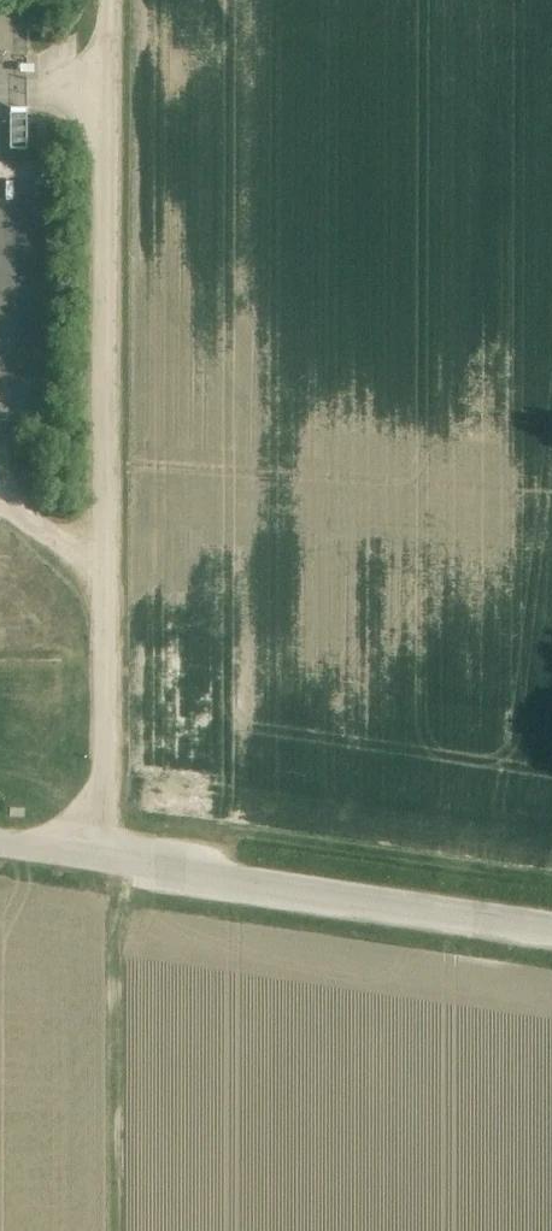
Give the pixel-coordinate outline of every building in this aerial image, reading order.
[(9,149),(25,149),(26,120),(26,111),(26,106),(9,106),(9,149)]
